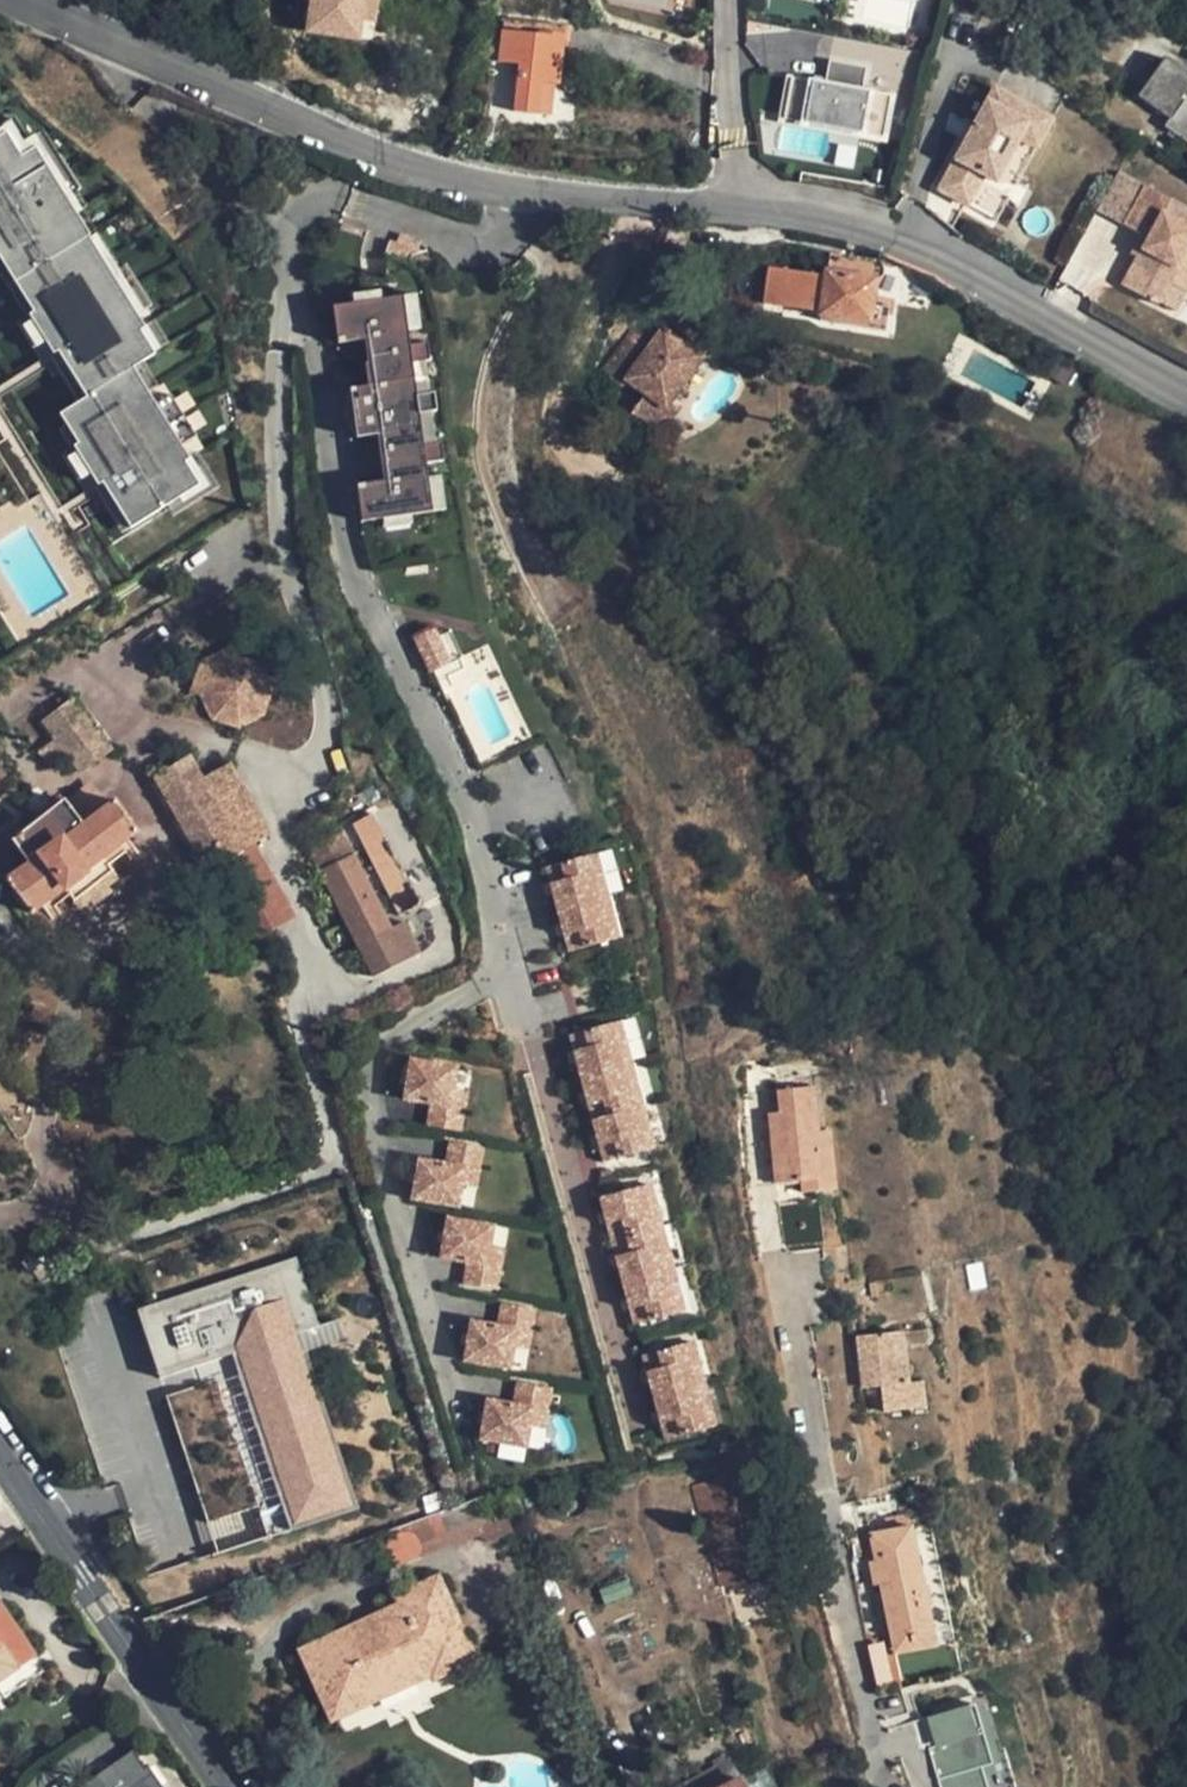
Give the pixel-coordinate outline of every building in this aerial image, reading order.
[(312,5),(301,4),(298,35),(379,43),(383,0),(313,0),(312,5)] [(511,111),(536,114),(540,82),(556,84),(560,38),(495,33),(493,55),(517,57),(511,111)] [(788,74),(778,150),(838,157),(841,133),(891,139),(897,91),(870,88),(874,52),(833,47),(829,79),(788,74)] [(1172,50),(1146,85),(1177,108),(1171,117),(1186,128),(1186,60),(1172,50)] [(540,82),(536,114),(552,116),(556,84),(540,82)] [(1013,146),(1035,158),(1051,126),(990,96),(937,200),(965,214),(981,185),(990,190),(1013,146)] [(128,371),(148,358),(133,333),(140,328),(99,262),(91,267),(77,244),(72,247),(58,225),(73,215),(32,150),(17,159),(2,136),(0,138),(0,261),(46,334),(41,337),(52,355),(57,352),(85,397),(128,371)] [(997,231),(1035,158),(1013,146),(990,190),(981,185),(965,214),(997,231)] [(1138,237),(1146,242),(1164,210),(1171,197),(1145,184),(1121,228),(1138,237)] [(1136,260),(1120,290),(1154,308),(1166,285),(1183,256),(1186,258),(1186,223),(1164,210),(1146,242),(1136,260)] [(1128,255),(1136,260),(1146,242),(1138,237),(1128,255)] [(865,321),(869,283),(876,282),(878,263),(826,254),(818,314),(865,321)] [(1166,285),(1182,293),(1186,283),(1186,258),(1183,256),(1166,285)] [(409,295),(396,297),(400,331),(413,329),(409,295)] [(352,523),(423,514),(419,480),(417,466),(435,464),(420,344),(402,347),(400,331),(396,297),(325,306),(330,344),(356,340),(362,386),(341,389),(348,440),(368,437),(374,481),(347,485),(352,523)] [(636,321),(620,341),(642,357),(630,373),(647,386),(630,408),(641,416),(655,398),(662,403),(669,394),(700,352),(654,317),(645,328),(636,321)] [(642,357),(620,341),(602,365),(623,380),(630,373),(642,357)] [(144,397),(128,371),(85,397),(60,413),(92,464),(87,467),(98,485),(103,481),(131,527),(199,486),(185,463),(190,460),(149,394),(144,397)] [(678,401),(669,394),(662,403),(655,398),(641,416),(657,429),(678,401)] [(434,478),(419,480),(423,514),(438,512),(434,478)] [(279,703),(243,637),(186,667),(222,734),(279,703)] [(430,645),(406,651),(414,680),(437,674),(430,645)] [(305,717),(294,694),(282,700),(293,722),(305,717)] [(86,769),(116,747),(77,695),(47,717),(86,769)] [(242,845),(205,783),(188,754),(154,774),(208,868),(243,848),(242,845)] [(228,769),(205,783),(242,845),(265,832),(228,769)] [(81,817),(108,802),(96,780),(69,794),(81,817)] [(448,888),(401,797),(350,823),(396,915),(448,888)] [(107,857),(140,835),(116,800),(84,822),(66,799),(14,836),(31,861),(6,879),(32,914),(68,889),(75,898),(115,868),(107,857)] [(418,954),(403,921),(388,928),(341,832),(307,848),(371,977),(418,954)] [(257,844),(215,868),(259,945),(301,922),(257,844)] [(601,851),(592,853),(599,875),(607,873),(601,851)] [(599,875),(592,853),(551,865),(563,908),(613,894),(607,873),(599,875)] [(619,916),(613,894),(563,908),(574,951),(616,940),(610,918),(619,916)] [(625,937),(619,916),(610,918),(616,940),(625,937)] [(622,1020),(613,1022),(619,1044),(628,1042),(622,1020)] [(619,1044),(613,1022),(572,1034),(583,1077),(634,1063),(628,1042),(619,1044)] [(469,1067),(422,1059),(414,1100),(443,1105),(462,1108),(469,1067)] [(639,1084),(634,1063),(583,1077),(594,1119),(637,1108),(631,1086),(639,1084)] [(485,1070),(469,1067),(462,1108),(478,1111),(485,1070)] [(631,1086),(637,1108),(645,1105),(639,1084),(631,1086)] [(740,1200),(768,1196),(787,1192),(782,1150),(777,1103),(741,1108),(744,1126),(733,1128),(736,1153),(746,1153),(748,1171),(738,1171),(740,1200)] [(462,1108),(443,1105),(439,1129),(474,1135),(478,1111),(462,1108)] [(650,1125),(645,1105),(637,1108),(594,1119),(606,1160),(648,1150),(642,1127),(650,1125)] [(656,1146),(650,1125),(642,1127),(648,1150),(656,1146)] [(463,1143),(459,1165),(479,1168),(494,1171),(498,1149),(463,1143)] [(802,1203),(797,1148),(782,1150),(787,1192),(768,1196),(769,1208),(802,1203)] [(746,1153),(736,1153),(738,1171),(748,1171),(746,1153)] [(459,1165),(432,1160),(424,1202),(471,1210),(479,1168),(459,1165)] [(494,1171),(479,1168),(471,1210),(487,1212),(494,1171)] [(656,1205),(650,1183),(600,1196),(611,1240),(654,1229),(648,1207),(656,1205)] [(656,1205),(648,1207),(654,1229),(662,1226),(656,1205)] [(507,1229),(460,1220),(453,1261),(482,1266),(500,1269),(507,1229)] [(662,1226),(654,1229),(659,1250),(668,1247),(662,1226)] [(524,1232),(507,1229),(500,1269),(516,1272),(524,1232)] [(654,1229),(611,1240),(623,1283),(673,1269),(668,1247),(659,1250),(654,1229)] [(278,1251),(123,1311),(148,1378),(220,1351),(286,1522),(353,1497),(294,1341),(287,1324),(304,1318),(278,1251)] [(500,1269),(482,1266),(478,1290),(512,1296),(516,1272),(500,1269)] [(680,1291),(673,1269),(623,1283),(634,1326),(676,1314),(671,1293),(680,1291)] [(680,1291),(671,1293),(676,1314),(685,1312),(680,1291)] [(551,1312),(516,1306),(512,1329),(531,1332),(547,1335),(551,1312)] [(304,1318),(287,1324),(294,1341),(329,1328),(323,1311),(304,1318)] [(512,1329),(484,1324),(476,1365),(524,1374),(531,1332),(512,1329)] [(871,1329),(827,1338),(838,1390),(855,1388),(859,1412),(887,1406),(882,1380),(871,1329)] [(547,1335),(531,1332),(524,1374),(540,1377),(547,1335)] [(693,1341),(684,1343),(690,1365),(699,1362),(693,1341)] [(690,1365),(684,1343),(642,1354),(654,1397),(704,1384),(699,1362),(690,1365)] [(220,1351),(148,1378),(155,1396),(205,1377),(264,1531),(286,1522),(220,1351)] [(205,1377),(155,1396),(214,1551),(264,1531),(205,1377)] [(899,1378),(882,1380),(887,1406),(904,1402),(899,1378)] [(710,1405),(704,1384),(654,1397),(665,1441),(707,1429),(702,1408),(710,1405)] [(528,1387),(524,1410),(544,1413),(559,1416),(564,1393),(528,1387)] [(524,1410),(497,1405),(490,1446),(537,1454),(544,1413),(524,1410)] [(716,1427),(710,1405),(702,1408),(707,1429),(716,1427)] [(559,1416),(544,1413),(537,1454),(552,1457),(559,1416)] [(752,1548),(735,1477),(694,1487),(718,1585),(754,1577),(747,1550),(752,1548)] [(409,1527),(411,1533),(416,1539),(417,1543),(416,1556),(420,1558),(475,1537),(475,1535),(472,1527),(482,1522),(475,1503),(409,1527)] [(508,1538),(501,1521),(481,1529),(488,1548),(508,1538)] [(914,1587),(920,1585),(904,1524),(863,1535),(871,1562),(875,1561),(882,1585),(876,1587),(890,1641),(931,1631),(925,1605),(918,1606),(914,1587)] [(875,1561),(871,1562),(864,1564),(870,1588),(876,1587),(882,1585),(875,1561)] [(477,1660),(438,1572),(391,1593),(396,1602),(299,1647),(332,1721),(416,1684),(418,1689),(477,1660)] [(926,1585),(920,1585),(914,1587),(918,1606),(925,1605),(930,1603),(926,1585)] [(37,1657),(1,1600),(0,1600),(0,1682),(37,1657)] [(931,1631),(890,1641),(894,1656),(935,1645),(931,1631)] [(0,1682),(0,1707),(49,1676),(37,1657),(0,1682)] [(146,1768),(142,1769),(129,1751),(79,1786),(159,1786),(146,1768)] [(742,1777),(722,1786),(747,1786),(742,1777)]
